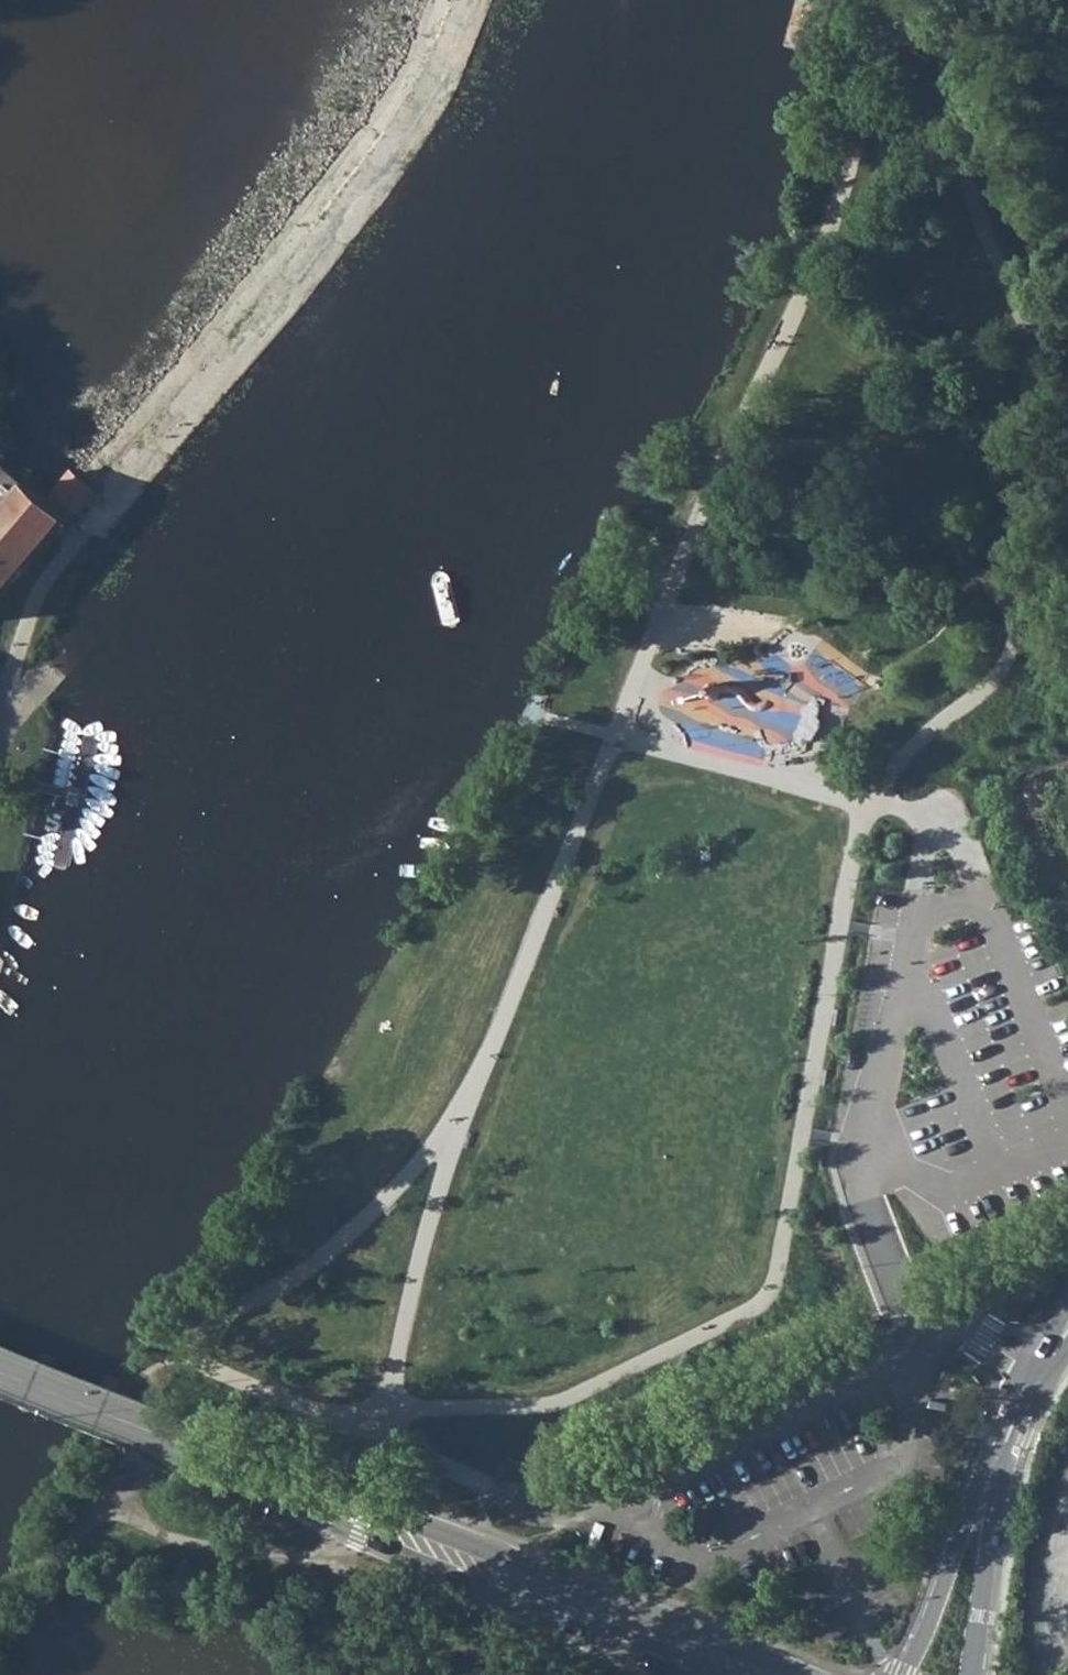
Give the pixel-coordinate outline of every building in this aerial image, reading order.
[(17,579),(94,491),(77,476),(73,473),(50,501),(0,459),(0,483),(18,498),(0,519),(0,598),(17,579)]
